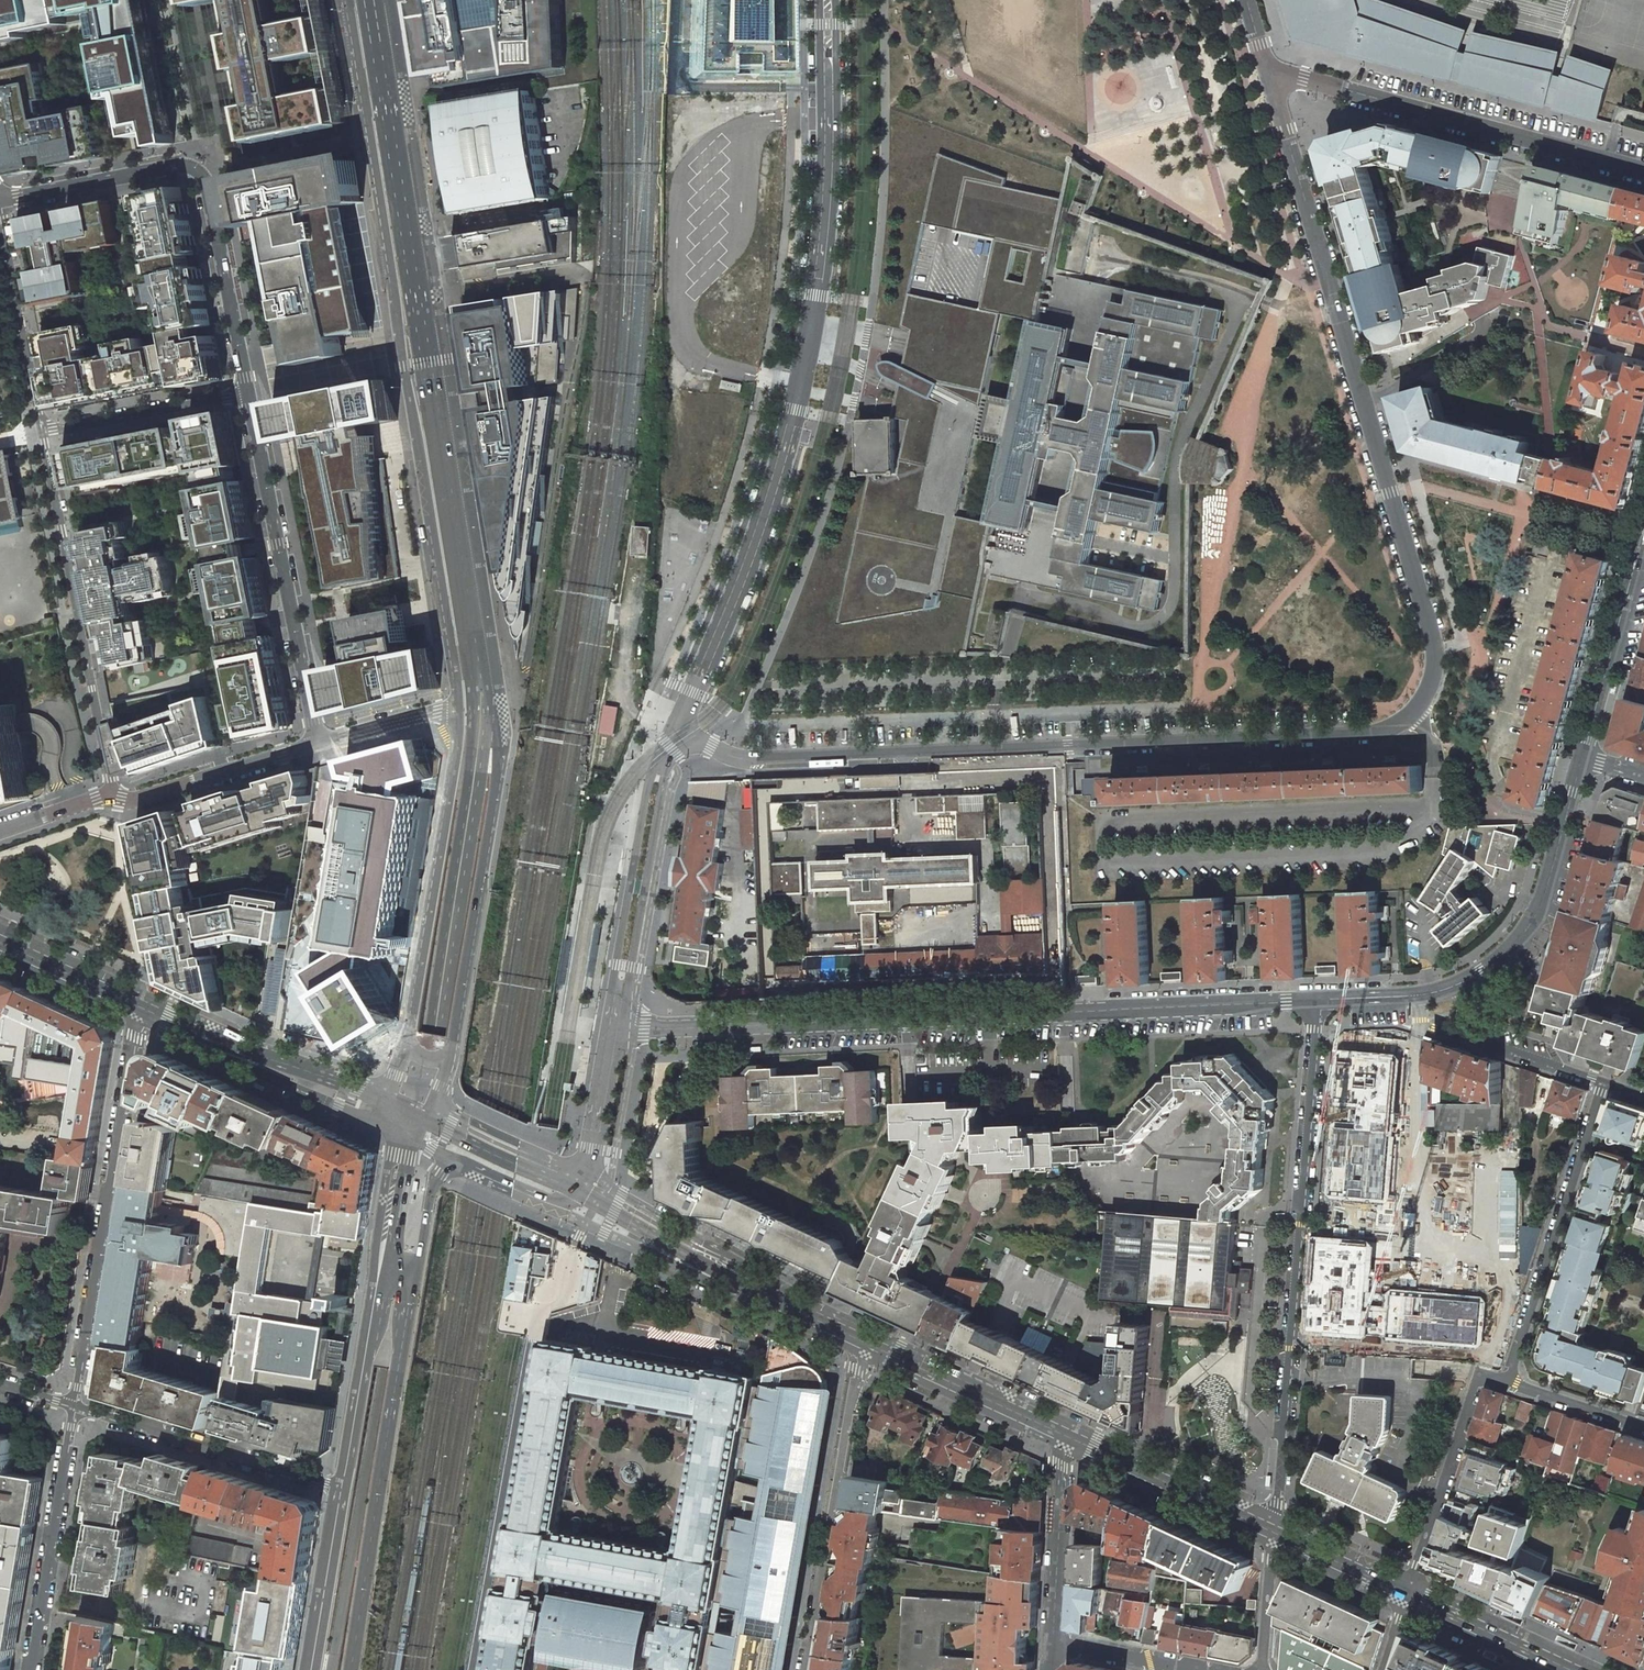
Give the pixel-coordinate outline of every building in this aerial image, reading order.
[(30,38),(29,33),(96,19),(112,100),(123,98),(126,97),(134,137),(156,133),(159,147),(176,144),(174,134),(175,134),(148,0),(0,0),(0,44),(30,38)] [(232,33),(240,74),(249,118),(253,142),(295,134),(292,116),(332,108),(330,96),(304,100),(297,64),(322,60),(315,24),(289,29),(284,0),(225,0),(232,33)] [(421,1),(422,4),(425,3),(427,11),(418,12),(428,78),(440,75),(442,88),(566,67),(563,0),(421,0),(421,1)] [(701,74),(733,74),(734,42),(757,42),(758,74),(785,74),(784,0),(704,0),(701,74)] [(1293,40),(1597,121),(1605,89),(1567,76),(1553,72),(1471,53),(1460,50),(1393,27),(1394,23),(1393,19),(1391,15),(1387,13),(1383,13),(1379,14),(1376,16),(1374,20),(1373,25),(1364,22),(1370,0),(1282,0),(1293,40)] [(1460,50),(1465,30),(1388,5),(1374,0),(1370,0),(1364,22),(1373,25),(1374,20),(1376,16),(1379,14),(1383,13),(1387,13),(1391,15),(1393,19),(1394,23),(1393,27),(1460,50)] [(422,4),(417,5),(418,12),(427,11),(425,3),(422,4)] [(1557,52),(1476,33),(1471,53),(1553,72),(1557,52)] [(1610,69),(1572,56),(1567,76),(1605,89),(1610,69)] [(0,72),(0,135),(8,177),(40,170),(37,157),(55,154),(58,167),(96,159),(95,154),(103,152),(96,116),(90,117),(88,107),(62,113),(63,119),(43,122),(42,117),(46,116),(43,101),(49,100),(42,64),(0,72)] [(589,97),(585,82),(581,83),(548,88),(550,104),(536,107),(533,90),(484,98),(440,106),(445,134),(449,133),(458,185),(454,186),(459,214),(519,203),(561,196),(568,182),(572,172),(574,165),(583,138),(587,116),(589,97)] [(332,108),(292,116),(295,134),(335,126),(332,108)] [(62,113),(46,116),(42,117),(43,122),(63,119),(62,113)] [(1382,219),(1367,164),(1388,158),(1388,160),(1420,168),(1428,137),(1387,125),(1371,130),(1373,133),(1367,135),(1365,132),(1330,142),(1325,149),(1332,172),(1336,171),(1339,182),(1338,182),(1344,207),(1345,207),(1349,219),(1346,220),(1362,275),(1365,275),(1394,266),(1388,243),(1393,242),(1386,218),(1382,219)] [(1426,176),(1483,191),(1484,189),(1492,191),(1502,156),(1428,137),(1420,168),(1419,171),(1427,173),(1426,176)] [(1048,272),(1064,199),(1005,186),(1007,178),(943,155),(939,157),(925,223),(996,239),(988,276),(1008,280),(1015,248),(1033,252),(1026,284),(1045,288),(1048,272)] [(362,196),(357,161),(338,165),(337,157),(233,177),(235,185),(230,186),(230,190),(238,227),(270,221),(290,321),(295,320),(298,333),(292,335),(298,364),(344,355),(340,336),(369,330),(361,286),(360,287),(349,232),(350,232),(356,231),(354,222),(348,223),(347,223),(344,206),(345,206),(363,202),(363,201),(362,201),(361,196),(362,196)] [(1567,210),(1569,202),(1620,216),(1627,190),(1626,190),(1541,167),(1539,175),(1536,175),(1520,234),(1557,244),(1559,236),(1562,237),(1569,210),(1567,210)] [(196,328),(212,325),(204,285),(200,285),(197,270),(196,261),(194,252),(198,251),(195,236),(191,237),(188,221),(185,205),(181,187),(179,188),(179,189),(177,189),(176,188),(162,191),(163,194),(145,198),(148,212),(150,222),(154,240),(160,239),(161,242),(148,245),(151,261),(155,261),(158,260),(159,268),(162,280),(159,280),(152,282),(152,286),(154,296),(151,297),(153,308),(153,309),(167,306),(169,316),(169,318),(171,317),(173,327),(171,327),(172,333),(196,328)] [(1627,190),(1620,216),(1643,222),(1643,195),(1627,190)] [(148,212),(145,198),(139,199),(142,213),(148,212)] [(39,305),(76,298),(75,292),(86,290),(78,253),(77,247),(91,245),(112,240),(120,239),(112,201),(66,210),(69,225),(59,227),(56,212),(22,219),(29,252),(37,251),(41,270),(32,272),(39,305)] [(459,270),(461,281),(578,262),(577,217),(570,218),(569,213),(534,219),(535,224),(456,237),(451,238),(452,244),(457,270),(459,270)] [(1066,271),(1084,275),(1095,222),(1083,218),(1078,216),(1066,271)] [(29,252),(22,219),(17,220),(23,253),(29,252)] [(154,240),(150,222),(144,223),(148,242),(154,240)] [(895,411),(893,418),(897,418),(910,421),(898,474),(870,475),(839,620),(842,623),(938,607),(941,592),(957,516),(970,460),(949,456),(972,350),(992,355),(1001,313),(981,309),(988,276),(996,239),(925,223),(902,327),(911,331),(910,336),(908,349),(904,367),(908,368),(913,357),(942,372),(943,372),(944,373),(945,375),(945,376),(945,377),(941,391),(939,390),(938,394),(940,395),(937,408),(937,410),(936,411),(934,412),(933,412),(932,412),(931,412),(898,396),(895,411)] [(350,232),(349,232),(360,287),(361,286),(350,232)] [(78,253),(92,250),(91,245),(77,247),(78,253)] [(1440,286),(1415,293),(1408,296),(1402,274),(1398,275),(1395,266),(1394,266),(1365,275),(1368,283),(1365,284),(1381,338),(1384,338),(1388,353),(1416,345),(1413,333),(1441,326),(1440,323),(1450,320),(1447,312),(1480,303),(1479,302),(1486,300),(1490,284),(1505,288),(1514,256),(1482,248),(1477,263),(1474,264),(1472,259),(1468,260),(1467,258),(1462,260),(1464,267),(1453,271),(1454,275),(1438,279),(1440,286)] [(1619,256),(1612,284),(1640,292),(1642,283),(1643,283),(1643,263),(1619,256)] [(39,305),(32,272),(27,273),(34,306),(39,305)] [(1035,319),(1035,321),(1018,400),(989,394),(986,408),(986,410),(981,409),(981,405),(992,355),(972,350),(949,456),(970,460),(978,420),(978,419),(983,420),(983,423),(980,437),(1008,443),(991,523),(957,516),(941,592),(977,600),(981,600),(987,574),(1027,582),(1147,608),(1149,599),(1145,598),(1150,577),(1089,564),(1099,519),(1155,531),(1157,522),(1153,522),(1158,500),(1178,410),(1182,389),(1186,390),(1187,381),(1192,382),(1202,337),(1187,334),(1188,329),(1195,331),(1199,314),(1202,315),(1204,306),(1052,273),(1048,272),(1045,288),(1038,320),(1036,319),(1036,320),(1035,319)] [(1008,280),(988,276),(981,309),(1001,313),(1035,321),(1035,319),(1036,320),(1036,319),(1038,320),(1045,288),(1026,284),(1008,280)] [(154,296),(152,286),(146,287),(150,308),(153,308),(151,297),(154,296)] [(579,288),(463,306),(475,380),(478,380),(482,403),(485,422),(481,422),(519,657),(554,396),(538,395),(539,379),(558,380),(560,335),(576,336),(579,288)] [(1202,337),(1217,340),(1223,310),(1204,306),(1202,315),(1199,314),(1195,331),(1188,329),(1187,334),(1202,337)] [(1624,306),(1618,332),(1643,339),(1643,311),(1624,306)] [(91,350),(86,326),(44,335),(48,359),(62,356),(62,354),(65,354),(65,355),(77,353),(77,351),(80,350),(80,352),(91,350)] [(198,339),(196,328),(172,333),(168,334),(140,340),(140,342),(91,351),(91,350),(80,352),(77,353),(65,355),(62,356),(48,359),(44,360),(46,370),(63,367),(64,370),(66,369),(68,367),(71,366),(73,366),(75,367),(75,368),(83,367),(82,362),(82,361),(86,361),(89,362),(91,362),(95,362),(99,362),(102,361),(105,361),(108,360),(112,359),(114,357),(117,356),(121,353),(123,352),(123,354),(124,359),(132,357),(132,356),(132,355),(133,354),(135,353),(137,352),(139,353),(140,354),(144,354),(144,352),(146,352),(151,352),(154,351),(157,351),(160,350),(164,349),(167,347),(169,346),(172,344),(175,343),(178,341),(179,342),(178,342),(179,347),(188,345),(188,344),(189,343),(190,342),(191,341),(192,341),(194,341),(195,342),(196,343),(199,342),(198,339)] [(183,387),(223,379),(215,336),(198,339),(199,342),(196,343),(195,342),(194,341),(192,341),(191,341),(190,342),(189,343),(188,344),(188,345),(179,347),(178,342),(179,342),(178,341),(175,343),(172,344),(169,346),(167,347),(164,349),(160,350),(157,351),(154,351),(151,352),(146,352),(144,352),(144,354),(140,354),(139,353),(137,352),(135,353),(133,354),(132,355),(132,356),(132,357),(124,359),(123,354),(123,352),(121,353),(117,356),(114,357),(112,359),(108,360),(105,361),(102,361),(99,362),(95,362),(91,362),(89,362),(86,361),(82,361),(82,362),(83,367),(75,368),(75,367),(73,366),(71,366),(68,367),(66,369),(64,370),(63,367),(46,370),(54,406),(171,383),(169,375),(180,373),(183,387)] [(1622,415),(1643,421),(1643,367),(1636,364),(1630,384),(1620,382),(1622,375),(1606,370),(1603,365),(1606,356),(1592,352),(1579,402),(1592,405),(1595,396),(1600,393),(1616,397),(1617,391),(1628,393),(1622,415)] [(942,372),(913,357),(908,368),(904,367),(899,365),(894,363),(891,362),(889,362),(885,362),(882,363),(880,364),(880,366),(881,368),(882,371),(884,372),(886,375),(888,376),(901,382),(899,390),(898,396),(931,412),(932,412),(933,412),(934,412),(936,411),(937,410),(937,408),(940,395),(938,394),(939,390),(941,391),(945,377),(945,376),(945,375),(944,373),(943,372),(942,372)] [(391,379),(273,403),(280,443),(288,441),(314,436),(316,447),(315,448),(343,588),(401,577),(399,568),(384,458),(377,459),(373,459),(369,437),(364,438),(361,427),(398,420),(391,379)] [(1178,410),(1186,412),(1192,382),(1187,381),(1186,390),(1182,389),(1178,410)] [(1546,488),(1554,460),(1544,458),(1526,453),(1530,439),(1440,418),(1432,389),(1430,385),(1390,396),(1406,451),(1536,486),(1546,488)] [(739,397),(741,391),(723,387),(721,394),(739,397)] [(229,411),(189,419),(190,422),(224,415),(229,442),(233,441),(237,466),(240,465),(229,411)] [(211,488),(236,483),(233,467),(237,466),(233,441),(229,442),(224,415),(190,422),(192,433),(178,436),(177,430),(157,434),(158,436),(154,436),(154,435),(117,442),(116,439),(104,442),(105,448),(97,449),(96,446),(69,451),(76,489),(89,486),(91,495),(122,488),(122,485),(121,479),(159,471),(160,477),(171,475),(170,469),(179,468),(179,470),(188,469),(187,465),(198,463),(199,470),(200,473),(202,473),(208,471),(211,488)] [(1610,458),(1637,464),(1643,438),(1643,421),(1622,415),(1617,432),(1615,432),(1613,441),(1615,441),(1610,458)] [(870,475),(898,474),(897,418),(893,418),(859,419),(861,475),(870,475)] [(177,427),(116,439),(117,442),(154,435),(154,436),(158,436),(157,434),(177,430),(177,427)] [(70,490),(76,489),(69,451),(96,446),(96,443),(62,450),(70,490)] [(1194,445),(1193,485),(1233,486),(1234,446),(1194,445)] [(23,518),(18,497),(16,498),(15,493),(17,493),(15,480),(12,480),(11,476),(14,475),(10,455),(0,457),(0,523),(23,518)] [(1637,464),(1610,458),(1606,474),(1571,465),(1572,463),(1563,461),(1562,462),(1554,460),(1546,488),(1625,508),(1633,478),(1637,464)] [(122,485),(160,477),(159,471),(121,479),(122,485)] [(202,473),(205,489),(211,488),(208,471),(202,473)] [(255,538),(243,481),(236,483),(211,488),(205,489),(209,512),(205,512),(204,513),(209,537),(220,535),(226,564),(220,566),(225,590),(231,624),(256,619),(270,616),(258,558),(250,560),(246,540),(255,538)] [(205,512),(209,512),(205,489),(200,490),(205,512)] [(1153,522),(1157,522),(1155,531),(1159,532),(1166,502),(1158,500),(1153,522)] [(204,538),(209,537),(204,513),(199,514),(204,538)] [(122,667),(161,660),(158,643),(153,644),(151,634),(156,633),(153,619),(137,623),(133,624),(131,615),(129,603),(132,603),(135,602),(135,599),(143,597),(144,600),(144,602),(160,599),(159,594),(174,591),(175,591),(169,556),(161,558),(142,562),(136,563),(137,570),(125,572),(122,560),(120,560),(119,553),(123,553),(120,539),(124,539),(127,538),(124,523),(124,522),(91,528),(92,529),(94,539),(91,539),(80,541),(83,554),(87,553),(90,566),(86,567),(85,567),(89,584),(92,583),(96,607),(98,607),(101,623),(97,623),(100,639),(113,636),(118,635),(121,651),(119,651),(122,667)] [(653,557),(653,527),(635,527),(635,557),(653,557)] [(128,559),(124,539),(120,539),(123,553),(119,553),(120,560),(122,560),(128,559)] [(1477,739),(1485,762),(1517,770),(1518,768),(1522,769),(1525,755),(1537,713),(1549,671),(1560,630),(1569,597),(1581,553),(1535,541),(1532,553),(1527,552),(1489,693),(1477,739)] [(142,562),(161,558),(160,553),(141,556),(142,562)] [(1569,597),(1599,605),(1605,583),(1608,572),(1609,566),(1611,561),(1581,553),(1569,597)] [(219,591),(225,590),(220,566),(216,566),(209,568),(214,592),(219,591)] [(1147,608),(1158,611),(1165,580),(1150,577),(1145,598),(1149,599),(1147,608)] [(92,583),(89,584),(97,623),(101,623),(98,607),(96,607),(92,583)] [(231,624),(225,590),(219,591),(226,625),(228,624),(231,624)] [(1560,630),(1590,638),(1594,622),(1599,605),(1569,597),(1560,630)] [(131,615),(133,624),(137,623),(136,615),(134,615),(132,603),(129,603),(131,615)] [(998,646),(1007,611),(996,608),(988,643),(998,646)] [(335,717),(440,688),(434,648),(409,652),(408,641),(409,641),(407,626),(405,626),(402,609),(349,619),(355,652),(357,652),(359,662),(325,669),(335,717)] [(47,630),(59,626),(57,617),(45,620),(47,630)] [(254,738),(279,731),(279,729),(290,726),(287,714),(289,714),(274,638),(261,640),(256,619),(231,624),(228,624),(233,646),(235,646),(237,657),(231,658),(239,698),(243,697),(244,702),(240,703),(231,705),(235,728),(245,726),(254,738)] [(1549,671),(1579,679),(1584,660),(1590,638),(1560,630),(1549,671)] [(1641,656),(1636,678),(1630,699),(1643,703),(1643,657),(1641,656)] [(1573,701),(1579,679),(1549,671),(1537,713),(1567,721),(1573,701)] [(211,684),(112,703),(127,775),(131,774),(132,777),(162,767),(161,764),(168,761),(169,764),(196,755),(194,751),(208,746),(209,750),(213,749),(213,747),(216,747),(223,746),(211,684)] [(1630,699),(1624,722),(1617,747),(1639,754),(1643,755),(1643,703),(1630,699)] [(12,794),(13,798),(24,797),(24,795),(29,794),(25,770),(23,770),(16,726),(15,717),(17,716),(16,711),(15,704),(0,707),(0,796),(12,794)] [(615,733),(619,709),(605,706),(601,730),(615,733)] [(1537,713),(1525,755),(1556,764),(1560,748),(1560,747),(1561,745),(1562,742),(1567,721),(1537,713)] [(432,820),(440,758),(422,738),(346,760),(351,778),(371,781),(369,790),(359,788),(333,947),(345,949),(368,952),(410,958),(427,849),(432,820)] [(1554,771),(1556,764),(1525,755),(1522,769),(1513,799),(1544,807),(1554,771)] [(1422,766),(1110,779),(1111,804),(1423,791),(1422,779),(1422,766)] [(176,811),(137,824),(154,918),(189,911),(188,907),(184,887),(190,885),(186,870),(193,868),(189,850),(200,846),(203,851),(283,826),(281,820),(312,811),(319,767),(269,782),(270,786),(242,794),(241,790),(200,803),(202,809),(190,813),(196,833),(185,837),(176,811)] [(900,776),(861,777),(862,789),(900,787),(900,776)] [(776,779),(756,780),(756,789),(781,788),(781,779),(776,779)] [(1111,804),(1110,779),(1085,780),(1085,789),(1085,795),(1093,794),(1094,804),(1111,804)] [(693,802),(729,807),(729,781),(695,782),(693,802)] [(1604,791),(1601,804),(1597,821),(1626,828),(1642,833),(1643,827),(1643,825),(1643,796),(1617,786),(1610,789),(1604,791)] [(957,812),(958,841),(987,840),(985,795),(949,796),(949,813),(957,812)] [(949,813),(949,796),(921,797),(922,814),(949,813)] [(898,828),(897,798),(822,801),(822,808),(823,831),(898,828)] [(1028,802),(1003,803),(1005,882),(1031,882),(1028,802)] [(786,803),(774,803),(775,831),(787,831),(786,803)] [(678,943),(689,945),(688,951),(683,950),(680,966),(714,972),(716,956),(717,949),(708,947),(713,920),(716,920),(717,913),(714,912),(717,896),(723,896),(726,869),(721,867),(723,851),(727,851),(728,844),(724,843),(728,815),(698,811),(690,863),(684,862),(680,890),(686,891),(678,943)] [(757,812),(744,812),(746,852),(759,851),(757,812)] [(1617,860),(1626,828),(1597,821),(1592,837),(1588,852),(1617,860)] [(1517,825),(1453,826),(1453,829),(1446,853),(1453,858),(1427,900),(1444,911),(1449,903),(1452,905),(1448,911),(1452,916),(1457,912),(1459,914),(1439,930),(1452,945),(1490,913),(1477,898),(1470,904),(1458,889),(1476,861),(1481,866),(1480,871),(1486,872),(1486,870),(1495,877),(1498,866),(1512,870),(1521,836),(1516,835),(1515,835),(1517,825)] [(788,831),(773,832),(774,841),(788,841),(788,831)] [(1640,840),(1635,858),(1633,864),(1643,867),(1643,866),(1643,841),(1640,840)] [(1617,860),(1588,852),(1580,882),(1572,912),(1610,922),(1617,898),(1625,900),(1629,885),(1621,883),(1626,862),(1617,860)] [(894,886),(978,883),(976,856),(892,860),(891,854),(856,855),(856,861),(819,862),(820,889),(857,888),(858,913),(866,913),(867,944),(879,944),(878,915),(873,915),(873,913),(895,912),(894,886)] [(799,863),(774,864),(776,895),(804,893),(803,863),(799,863)] [(1044,914),(1043,881),(1031,882),(1005,882),(1007,932),(1019,932),(1018,914),(1044,914)] [(1631,927),(1643,931),(1643,888),(1631,927)] [(1377,891),(1347,893),(1350,975),(1381,974),(1380,961),(1390,960),(1390,957),(1391,957),(1391,946),(1380,947),(1379,920),(1388,920),(1388,917),(1390,917),(1389,906),(1378,906),(1377,891)] [(189,911),(154,918),(173,987),(226,1010),(210,939),(248,931),(290,940),(296,902),(249,893),(247,902),(199,912),(198,905),(188,907),(189,911)] [(1300,894),(1269,896),(1270,912),(1268,912),(1268,908),(1262,909),(1262,925),(1271,925),(1273,978),(1304,977),(1300,894)] [(1223,898),(1192,899),(1196,982),(1227,980),(1226,967),(1234,966),(1234,950),(1227,950),(1228,955),(1226,955),(1225,926),(1232,926),(1232,910),(1226,910),(1226,911),(1224,911),(1223,898)] [(1146,901),(1115,902),(1115,903),(1116,917),(1105,918),(1105,929),(1107,929),(1107,932),(1116,931),(1118,958),(1106,958),(1107,969),(1108,969),(1108,972),(1118,972),(1119,985),(1150,984),(1146,901)] [(1592,993),(1597,977),(1604,972),(1611,946),(1608,938),(1610,922),(1572,912),(1561,952),(1557,967),(1552,984),(1586,993),(1592,993)] [(825,982),(964,976),(1046,973),(1045,930),(1019,932),(1007,932),(979,933),(980,952),(962,954),(824,959),(808,959),(809,969),(779,970),(780,984),(825,982)] [(368,952),(345,949),(344,951),(308,972),(354,1048),(398,1021),(365,968),(368,952)] [(1336,966),(1317,966),(1317,974),(1337,973),(1336,966)] [(1182,972),(1162,973),(1163,980),(1182,979),(1182,972)] [(1097,976),(1078,976),(1078,984),(1098,983),(1097,976)] [(19,1065),(18,1078),(83,1088),(75,1135),(72,1148),(66,1147),(64,1158),(95,1162),(115,1041),(108,1029),(26,990),(6,981),(0,979),(0,1062),(19,1065)] [(1559,1013),(1581,1011),(1582,1006),(1586,993),(1552,984),(1549,995),(1546,1009),(1559,1013)] [(276,1029),(281,1030),(286,999),(281,998),(276,1029)] [(1559,1013),(1554,1027),(1568,1031),(1564,1043),(1587,1051),(1598,1016),(1588,1013),(1581,1011),(1559,1013)] [(1598,1016),(1587,1051),(1637,1066),(1643,1044),(1643,1032),(1628,1027),(1630,1020),(1614,1015),(1612,1021),(1598,1016)] [(1428,1038),(1426,1037),(1425,1038),(1425,1054),(1433,1057),(1434,1039),(1428,1038)] [(1466,1050),(1434,1039),(1433,1057),(1432,1080),(1440,1082),(1461,1089),(1473,1052),(1466,1050)] [(1398,1060),(1399,1057),(1396,1057),(1337,1051),(1337,1053),(1323,1196),(1383,1202),(1385,1202),(1385,1200),(1398,1060)] [(1461,1089),(1491,1099),(1501,1102),(1501,1062),(1487,1057),(1473,1052),(1461,1089)] [(245,1092),(163,1054),(163,1055),(158,1055),(155,1055),(154,1057),(151,1061),(150,1061),(143,1101),(156,1106),(161,1096),(170,1100),(172,1104),(168,1112),(177,1116),(181,1107),(193,1113),(184,1132),(201,1140),(206,1129),(198,1126),(202,1119),(206,1117),(228,1127),(230,1124),(245,1092)] [(1221,1059),(1191,1060),(1190,1061),(1181,1062),(1181,1072),(1181,1088),(1191,1088),(1191,1089),(1210,1089),(1226,1105),(1253,1079),(1240,1066),(1241,1064),(1233,1055),(1231,1057),(1221,1057),(1221,1059)] [(727,1075),(728,1128),(747,1127),(747,1123),(755,1123),(754,1112),(759,1112),(787,1111),(787,1108),(820,1106),(820,1110),(851,1109),(852,1119),(860,1119),(860,1123),(879,1122),(876,1069),(850,1070),(850,1067),(847,1064),(836,1064),(836,1077),(826,1077),(826,1072),(777,1074),(777,1079),(767,1079),(767,1066),(756,1067),(752,1070),(752,1074),(727,1075)] [(1266,1090),(1241,1064),(1240,1066),(1253,1079),(1265,1091),(1266,1090)] [(1533,1107),(1537,1074),(1528,1071),(1521,1068),(1521,1107),(1533,1107)] [(1154,1093),(1142,1106),(1141,1105),(1135,1111),(1135,1114),(1124,1125),(1135,1143),(1138,1143),(1153,1127),(1154,1128),(1182,1096),(1181,1088),(1181,1072),(1169,1073),(1169,1079),(1163,1079),(1152,1092),(1154,1093)] [(1221,1109),(1233,1122),(1237,1118),(1241,1122),(1240,1129),(1239,1137),(1241,1137),(1240,1147),(1264,1150),(1267,1149),(1268,1140),(1269,1140),(1272,1110),(1274,1110),(1275,1102),(1276,1101),(1266,1090),(1265,1091),(1253,1079),(1226,1105),(1221,1109)] [(1439,1105),(1440,1082),(1432,1080),(1432,1106),(1438,1106),(1439,1105)] [(1547,1109),(1579,1120),(1589,1091),(1571,1085),(1557,1080),(1547,1109)] [(569,1083),(568,1090),(572,1091),(575,1091),(576,1084),(573,1083),(569,1083)] [(294,1115),(245,1092),(230,1124),(245,1131),(243,1135),(256,1141),(258,1137),(279,1146),(294,1115)] [(1609,1098),(1600,1128),(1612,1132),(1610,1137),(1613,1138),(1613,1140),(1613,1141),(1615,1142),(1616,1143),(1617,1143),(1619,1142),(1620,1141),(1625,1142),(1626,1140),(1634,1143),(1635,1139),(1642,1141),(1643,1138),(1643,1109),(1609,1098)] [(1490,1105),(1439,1105),(1438,1106),(1438,1120),(1439,1129),(1449,1129),(1501,1129),(1501,1102),(1491,1099),(1490,1105)] [(886,1235),(870,1269),(860,1264),(861,1262),(853,1258),(843,1278),(839,1288),(860,1298),(859,1301),(867,1305),(868,1302),(894,1314),(892,1317),(900,1320),(902,1317),(929,1330),(944,1298),(945,1297),(913,1282),(915,1279),(900,1273),(906,1260),(910,1261),(918,1244),(922,1246),(926,1237),(922,1235),(943,1191),(947,1193),(952,1184),(948,1182),(956,1164),(953,1162),(959,1149),(983,1148),(983,1161),(1000,1160),(1000,1166),(1010,1165),(1062,1164),(1062,1161),(1061,1143),(1061,1131),(1037,1132),(1037,1135),(1024,1136),(1024,1126),(999,1127),(999,1133),(983,1133),(982,1127),(979,1127),(978,1105),(960,1106),(954,1106),(954,1101),(917,1103),(917,1107),(902,1107),(903,1133),(912,1132),(912,1139),(921,1138),(924,1138),(930,1141),(925,1152),(918,1166),(915,1165),(903,1191),(906,1192),(899,1207),(896,1205),(883,1233),(886,1235)] [(146,1114),(141,1113),(130,1184),(165,1189),(168,1190),(178,1130),(173,1127),(146,1114)] [(336,1135),(294,1115),(279,1146),(323,1166),(336,1135)] [(678,1120),(661,1155),(668,1185),(691,1205),(704,1212),(718,1182),(705,1175),(702,1181),(696,1178),(701,1169),(700,1140),(703,1139),(702,1119),(678,1120)] [(1095,1162),(1125,1161),(1125,1155),(1129,1155),(1135,1147),(1135,1143),(1124,1125),(1113,1125),(1113,1129),(1105,1129),(1105,1126),(1068,1127),(1068,1131),(1061,1131),(1061,1143),(1062,1161),(1070,1161),(1070,1163),(1082,1162),(1083,1161),(1095,1160),(1095,1162)] [(1612,1132),(1600,1128),(1598,1133),(1610,1137),(1612,1132)] [(378,1154),(336,1135),(323,1166),(334,1172),(331,1205),(368,1211),(378,1154)] [(1640,1147),(1642,1141),(1635,1139),(1634,1143),(1626,1140),(1625,1142),(1640,1147)] [(1234,1166),(1233,1179),(1218,1191),(1218,1194),(1209,1200),(1208,1207),(1207,1207),(1206,1218),(1233,1220),(1234,1208),(1251,1195),(1253,1198),(1263,1190),(1265,1169),(1262,1169),(1264,1150),(1240,1147),(1237,1147),(1236,1165),(1234,1166)] [(1439,1245),(1483,1245),(1483,1147),(1439,1147),(1439,1245)] [(252,1153),(219,1148),(212,1163),(251,1169),(252,1153)] [(1624,1157),(1602,1150),(1600,1157),(1596,1156),(1594,1162),(1597,1163),(1595,1170),(1592,1169),(1590,1174),(1585,1189),(1588,1190),(1585,1200),(1582,1199),(1579,1207),(1586,1210),(1584,1216),(1579,1215),(1575,1227),(1577,1228),(1573,1240),(1602,1250),(1610,1225),(1600,1222),(1602,1215),(1603,1210),(1609,1211),(1609,1209),(1611,1209),(1612,1206),(1617,1207),(1628,1211),(1633,1194),(1633,1193),(1629,1191),(1631,1183),(1628,1182),(1631,1173),(1628,1172),(1632,1162),(1623,1159),(1624,1157)] [(3,1256),(5,1247),(7,1236),(9,1223),(37,1228),(65,1232),(70,1197),(88,1200),(92,1180),(95,1162),(64,1158),(60,1157),(57,1174),(54,1195),(0,1186),(0,1276),(3,1256)] [(701,1169),(696,1178),(702,1181),(705,1175),(704,1169),(701,1169)] [(315,1195),(205,1178),(197,1194),(203,1195),(230,1199),(250,1202),(312,1212),(313,1202),(315,1195)] [(740,1229),(761,1239),(776,1209),(746,1195),(718,1182),(704,1212),(740,1229)] [(165,1189),(130,1184),(104,1342),(114,1344),(139,1348),(154,1257),(192,1264),(195,1243),(198,1243),(199,1234),(184,1232),(185,1225),(160,1221),(165,1189)] [(691,1205),(668,1185),(668,1194),(670,1197),(691,1205)] [(219,1221),(221,1224),(222,1225),(226,1231),(227,1237),(228,1244),(226,1254),(242,1256),(250,1202),(230,1199),(203,1195),(200,1213),(208,1214),(211,1215),(216,1219),(219,1221)] [(1238,1211),(1253,1198),(1251,1195),(1234,1208),(1233,1220),(1237,1220),(1238,1211)] [(312,1212),(250,1202),(242,1256),(237,1290),(229,1339),(220,1392),(221,1393),(221,1395),(238,1400),(241,1379),(261,1382),(261,1381),(318,1390),(319,1378),(321,1378),(322,1367),(327,1337),(329,1326),(323,1325),(325,1310),(317,1309),(318,1302),(306,1300),(306,1299),(274,1294),(274,1295),(262,1293),(273,1227),(327,1236),(327,1233),(364,1239),(368,1211),(331,1205),(330,1213),(321,1211),(322,1204),(313,1202),(312,1212)] [(845,1242),(796,1219),(793,1225),(787,1222),(790,1216),(776,1209),(761,1239),(768,1246),(775,1246),(789,1247),(787,1251),(843,1278),(853,1258),(853,1257),(845,1242)] [(1111,1210),(1101,1209),(1101,1217),(1111,1218),(1111,1210)] [(1206,1218),(1111,1210),(1111,1218),(1110,1234),(1110,1240),(1109,1242),(1105,1296),(1105,1299),(1173,1305),(1175,1305),(1183,1306),(1229,1310),(1230,1307),(1232,1272),(1237,1222),(1237,1220),(1233,1220),(1206,1218)] [(787,1222),(793,1225),(796,1219),(790,1216),(787,1222)] [(1110,1234),(1111,1218),(1101,1217),(1099,1233),(1110,1234)] [(556,1262),(554,1262),(559,1238),(526,1222),(526,1223),(512,1297),(534,1301),(538,1275),(553,1277),(556,1262)] [(1372,1246),(1372,1244),(1370,1244),(1316,1239),(1309,1334),(1310,1334),(1365,1338),(1369,1290),(1372,1246)] [(1588,1308),(1592,1309),(1596,1295),(1594,1292),(1596,1285),(1600,1284),(1605,1270),(1597,1267),(1602,1250),(1573,1240),(1570,1249),(1572,1251),(1569,1258),(1566,1257),(1558,1282),(1560,1282),(1543,1336),(1545,1337),(1542,1348),(1551,1367),(1562,1371),(1562,1373),(1586,1381),(1588,1376),(1604,1381),(1603,1386),(1617,1391),(1615,1395),(1624,1398),(1625,1393),(1631,1395),(1633,1399),(1641,1401),(1643,1394),(1643,1368),(1633,1364),(1634,1360),(1632,1355),(1615,1349),(1615,1351),(1610,1349),(1608,1349),(1607,1349),(1606,1351),(1585,1344),(1582,1338),(1584,1332),(1581,1331),(1588,1308)] [(605,1259),(590,1252),(581,1304),(582,1305),(598,1300),(605,1259)] [(1232,1272),(1230,1307),(1240,1308),(1240,1293),(1241,1287),(1252,1288),(1254,1275),(1254,1269),(1241,1268),(1241,1273),(1232,1272)] [(964,1295),(979,1302),(982,1294),(987,1283),(954,1277),(947,1291),(963,1298),(964,1295)] [(1483,1298),(1389,1291),(1385,1339),(1480,1346),(1483,1298)] [(351,1296),(336,1294),(334,1304),(349,1307),(351,1296)] [(992,1329),(986,1326),(997,1301),(982,1294),(979,1302),(974,1312),(958,1347),(979,1357),(1044,1387),(1046,1384),(1052,1387),(1051,1390),(1079,1403),(1087,1407),(1097,1412),(1108,1417),(1116,1420),(1140,1432),(1143,1395),(1147,1325),(1118,1322),(1116,1343),(1087,1341),(1075,1368),(1054,1358),(1045,1354),(1053,1338),(1028,1327),(1021,1343),(992,1329)] [(958,1347),(974,1312),(944,1298),(929,1330),(928,1333),(958,1347)] [(352,1315),(353,1308),(318,1302),(317,1309),(325,1310),(341,1313),(338,1330),(345,1331),(347,1314),(352,1315)] [(1235,1320),(1239,1321),(1240,1308),(1230,1307),(1229,1310),(1183,1306),(1175,1305),(1174,1315),(1215,1318),(1235,1320)] [(739,1321),(724,1314),(724,1315),(723,1325),(736,1334),(737,1334),(739,1321)] [(1223,1332),(1230,1332),(1230,1322),(1215,1321),(1215,1318),(1174,1315),(1174,1327),(1223,1332)] [(322,1367),(343,1370),(348,1341),(327,1337),(322,1367)] [(818,1366),(802,1354),(801,1353),(790,1346),(791,1345),(786,1343),(786,1344),(782,1344),(781,1341),(773,1337),(765,1383),(827,1395),(828,1387),(828,1382),(827,1378),(826,1375),(822,1371),(821,1369),(818,1366)] [(793,1642),(797,1616),(836,1388),(835,1387),(828,1387),(827,1395),(765,1383),(764,1387),(755,1385),(757,1377),(735,1373),(730,1372),(712,1369),(711,1371),(592,1350),(592,1348),(565,1343),(547,1340),(543,1361),(541,1369),(541,1370),(538,1389),(540,1390),(530,1450),(527,1465),(525,1474),(517,1521),(514,1521),(506,1570),(507,1571),(506,1576),(504,1587),(503,1587),(494,1636),(496,1636),(490,1669),(532,1669),(536,1648),(550,1651),(608,1661),(628,1665),(638,1667),(646,1668),(647,1663),(652,1639),(653,1631),(657,1610),(639,1607),(616,1603),(561,1593),(547,1590),(548,1584),(549,1578),(551,1578),(551,1576),(658,1595),(664,1596),(671,1597),(671,1599),(672,1600),(669,1616),(668,1616),(666,1629),(662,1628),(658,1651),(661,1652),(659,1665),(662,1666),(661,1669),(788,1669),(793,1642)] [(139,1348),(114,1344),(113,1350),(106,1388),(105,1395),(210,1427),(220,1392),(151,1371),(140,1368),(143,1355),(143,1349),(139,1348)] [(1497,1421),(1506,1395),(1487,1388),(1478,1415),(1497,1421)] [(911,1401),(888,1390),(881,1406),(878,1404),(874,1413),(877,1414),(873,1423),(885,1429),(888,1423),(898,1427),(911,1401)] [(220,1429),(302,1455),(309,1435),(311,1435),(311,1445),(330,1448),(337,1407),(285,1399),(283,1414),(238,1400),(221,1395),(220,1400),(224,1402),(221,1411),(225,1412),(220,1429)] [(1311,1480),(1395,1519),(1405,1497),(1406,1495),(1406,1493),(1405,1490),(1403,1488),(1369,1472),(1375,1459),(1377,1459),(1381,1452),(1380,1450),(1383,1443),(1384,1444),(1388,1435),(1390,1423),(1392,1397),(1361,1395),(1359,1422),(1355,1431),(1356,1432),(1353,1438),(1351,1438),(1347,1446),(1349,1447),(1346,1454),(1344,1454),(1341,1460),(1324,1452),(1311,1480)] [(1523,1400),(1514,1427),(1525,1431),(1534,1404),(1523,1400)] [(907,1432),(905,1438),(916,1443),(920,1434),(923,1435),(927,1427),(924,1426),(928,1416),(923,1413),(926,1408),(921,1406),(911,1401),(898,1427),(907,1432)] [(1537,1437),(1530,1458),(1550,1465),(1566,1415),(1555,1411),(1550,1428),(1555,1430),(1551,1441),(1537,1437)] [(1496,1446),(1503,1423),(1497,1421),(1478,1415),(1470,1438),(1473,1439),(1474,1439),(1476,1440),(1496,1446)] [(1566,1415),(1550,1465),(1546,1475),(1572,1483),(1582,1454),(1592,1423),(1566,1415)] [(1606,1462),(1617,1431),(1592,1423),(1582,1454),(1606,1462)] [(967,1432),(963,1429),(961,1433),(946,1426),(941,1436),(936,1433),(931,1444),(936,1446),(932,1456),(944,1462),(945,1460),(952,1464),(967,1432)] [(952,1464),(953,1464),(955,1460),(973,1468),(984,1445),(981,1444),(983,1439),(967,1432),(952,1464)] [(0,1518),(0,1519),(35,1525),(43,1478),(12,1472),(18,1437),(0,1434),(0,1470),(8,1472),(0,1518)] [(1642,1482),(1643,1479),(1643,1440),(1626,1434),(1614,1470),(1623,1473),(1623,1476),(1642,1482)] [(1533,1469),(1525,1466),(1528,1457),(1496,1446),(1476,1440),(1472,1450),(1473,1450),(1470,1459),(1467,1458),(1461,1475),(1524,1496),(1533,1469)] [(1045,1462),(1010,1447),(1008,1452),(995,1446),(987,1465),(1000,1470),(997,1476),(1010,1478),(1018,1462),(1025,1466),(1023,1470),(1038,1477),(1045,1462)] [(98,1469),(96,1485),(95,1485),(92,1502),(96,1503),(93,1518),(99,1519),(130,1525),(133,1508),(135,1508),(140,1484),(141,1476),(138,1475),(141,1459),(105,1453),(102,1470),(98,1469)] [(141,1486),(182,1499),(182,1497),(198,1503),(207,1474),(200,1472),(201,1467),(160,1454),(157,1464),(141,1459),(138,1475),(141,1476),(140,1484),(142,1485),(141,1486)] [(884,1463),(857,1458),(857,1463),(883,1468),(884,1463)] [(883,1468),(857,1463),(855,1475),(881,1480),(883,1470),(883,1468)] [(236,1516),(245,1480),(212,1470),(208,1469),(207,1474),(198,1503),(198,1504),(202,1506),(236,1516)] [(881,1480),(890,1481),(891,1472),(883,1470),(881,1480)] [(855,1475),(849,1507),(878,1510),(884,1511),(886,1502),(888,1489),(890,1481),(881,1480),(855,1475)] [(1524,1496),(1461,1475),(1457,1488),(1463,1489),(1461,1495),(1484,1502),(1493,1505),(1496,1506),(1500,1495),(1513,1499),(1514,1498),(1522,1501),(1524,1496)] [(1598,1475),(1593,1490),(1606,1494),(1611,1480),(1598,1475)] [(276,1518),(282,1492),(245,1480),(236,1516),(273,1527),(276,1518)] [(1125,1500),(1086,1482),(1078,1487),(1076,1518),(1079,1518),(1079,1522),(1095,1525),(1096,1521),(1121,1526),(1125,1500)] [(904,1491),(888,1489),(886,1502),(892,1503),(893,1501),(897,1502),(902,1503),(903,1498),(904,1491)] [(968,1494),(944,1490),(942,1503),(939,1518),(992,1525),(1005,1526),(1021,1529),(1024,1496),(1015,1494),(1014,1501),(968,1494)] [(287,1522),(279,1573),(310,1580),(320,1511),(315,1502),(282,1492),(276,1518),(287,1522)] [(1454,1497),(1443,1530),(1446,1531),(1447,1532),(1444,1543),(1442,1543),(1439,1542),(1431,1566),(1467,1583),(1477,1554),(1459,1549),(1463,1537),(1481,1543),(1486,1527),(1477,1524),(1484,1502),(1461,1495),(1460,1499),(1454,1497)] [(1045,1499),(1024,1496),(1021,1529),(1043,1531),(1045,1499)] [(942,1503),(903,1498),(902,1503),(897,1502),(895,1512),(939,1518),(942,1503)] [(1125,1500),(1121,1526),(1118,1544),(1117,1548),(1135,1552),(1132,1564),(1141,1565),(1143,1554),(1160,1557),(1161,1555),(1168,1520),(1125,1500)] [(1514,1573),(1532,1519),(1496,1506),(1493,1505),(1486,1527),(1481,1543),(1477,1554),(1467,1583),(1505,1600),(1514,1573)] [(874,1553),(879,1527),(875,1527),(878,1510),(849,1507),(842,1547),(849,1549),(874,1553)] [(1638,1534),(1619,1527),(1606,1567),(1625,1573),(1615,1606),(1622,1608),(1629,1611),(1643,1616),(1643,1517),(1638,1534)] [(0,1519),(0,1653),(14,1657),(35,1525),(0,1519)] [(97,1588),(124,1593),(127,1576),(132,1577),(138,1543),(134,1542),(136,1526),(130,1525),(99,1519),(96,1536),(95,1536),(94,1539),(92,1553),(92,1552),(86,1586),(97,1588)] [(1168,1520),(1161,1555),(1175,1561),(1239,1591),(1249,1567),(1251,1568),(1253,1565),(1251,1564),(1253,1559),(1168,1520)] [(1039,1580),(1043,1531),(1021,1529),(1005,1526),(1003,1542),(1002,1541),(1001,1550),(1001,1560),(1003,1561),(1002,1574),(1021,1577),(1039,1580)] [(221,1562),(249,1567),(253,1549),(188,1536),(183,1553),(221,1562)] [(1102,1546),(1074,1544),(1072,1583),(1100,1584),(1102,1546)] [(831,1616),(857,1618),(860,1601),(861,1597),(865,1598),(868,1581),(866,1581),(867,1578),(869,1565),(872,1566),(874,1553),(849,1549),(842,1547),(834,1596),(831,1616)] [(1173,1571),(1175,1561),(1161,1555),(1160,1557),(1158,1569),(1157,1575),(1172,1578),(1173,1571)] [(1132,1564),(1116,1560),(1113,1583),(1153,1589),(1157,1575),(1158,1569),(1141,1565),(1132,1564)] [(1552,1578),(1527,1570),(1524,1576),(1549,1584),(1552,1578)] [(297,1655),(310,1580),(279,1573),(277,1573),(274,1587),(261,1584),(257,1603),(249,1653),(281,1658),(282,1652),(297,1655)] [(1535,1614),(1549,1584),(1524,1576),(1514,1573),(1505,1600),(1535,1614)] [(1034,1666),(1034,1662),(1026,1661),(1028,1626),(1037,1627),(1038,1610),(1039,1585),(1039,1580),(1021,1577),(1002,1574),(999,1577),(998,1583),(997,1600),(998,1601),(996,1603),(995,1602),(988,1602),(987,1625),(985,1659),(985,1669),(1034,1669),(1034,1666)] [(1379,1619),(1290,1578),(1276,1610),(1364,1651),(1375,1628),(1379,1619)] [(1102,1588),(1072,1583),(1069,1628),(1087,1631),(1088,1628),(1095,1628),(1096,1613),(1098,1613),(1099,1606),(1102,1588)] [(1615,1606),(1549,1584),(1535,1614),(1609,1648),(1616,1625),(1619,1618),(1622,1608),(1615,1606)] [(1202,1589),(1187,1588),(1186,1603),(1201,1604),(1202,1589)] [(1111,1590),(1107,1609),(1116,1611),(1116,1608),(1123,1609),(1126,1592),(1113,1590),(1111,1590)] [(1144,1595),(1126,1592),(1123,1609),(1121,1623),(1146,1627),(1151,1601),(1144,1600),(1144,1595)] [(905,1597),(901,1669),(985,1669),(985,1659),(950,1657),(950,1656),(943,1656),(944,1623),(952,1623),(987,1625),(988,1602),(905,1597)] [(1250,1599),(1249,1608),(1258,1609),(1259,1600),(1250,1599)] [(1276,1610),(1274,1625),(1284,1630),(1281,1669),(1372,1669),(1385,1632),(1375,1628),(1364,1651),(1276,1610)] [(1185,1624),(1185,1614),(1180,1613),(1180,1612),(1170,1611),(1163,1647),(1183,1651),(1185,1624)] [(1619,1618),(1616,1625),(1609,1648),(1617,1652),(1625,1656),(1643,1664),(1643,1663),(1643,1616),(1629,1611),(1626,1621),(1619,1618)] [(81,1616),(78,1638),(73,1669),(105,1669),(108,1654),(111,1654),(115,1623),(81,1616)] [(857,1618),(831,1616),(824,1653),(854,1657),(861,1618),(857,1618)] [(1212,1629),(1185,1624),(1183,1651),(1243,1662),(1254,1654),(1256,1638),(1222,1631),(1222,1630),(1212,1628),(1212,1629)] [(1157,1633),(1145,1631),(1142,1642),(1154,1645),(1157,1633)] [(1408,1631),(1395,1669),(1492,1669),(1476,1662),(1474,1666),(1460,1659),(1461,1656),(1442,1647),(1408,1631)] [(282,1652),(281,1658),(282,1659),(280,1669),(295,1669),(297,1655),(282,1652)] [(14,1657),(0,1653),(0,1669),(12,1669),(14,1657)] [(282,1659),(281,1658),(249,1653),(246,1665),(246,1669),(280,1669),(282,1659)] [(824,1653),(821,1669),(852,1669),(854,1657),(824,1653)]
